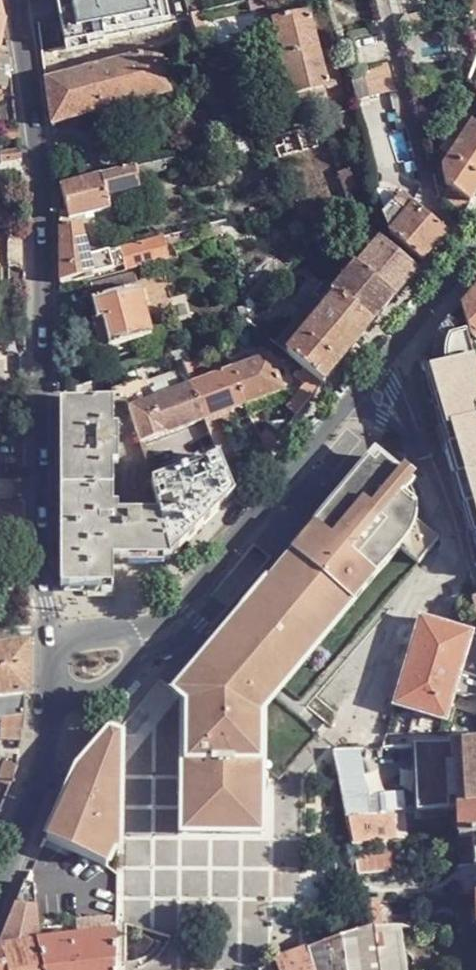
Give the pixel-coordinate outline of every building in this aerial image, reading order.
[(314,31),(309,12),(274,21),(293,97),(297,96),(327,88),(318,53),(314,31)] [(82,71),(46,80),(52,126),(171,95),(159,50),(82,71)] [(43,64),(46,80),(82,71),(77,55),(43,64)] [(398,90),(391,63),(362,70),(364,77),(365,78),(370,97),(398,90)] [(347,82),(354,101),(370,97),(364,77),(357,79),(347,82)] [(473,121),(443,168),(450,187),(472,203),(475,197),(475,117),(473,121)] [(0,130),(0,142),(18,140),(17,130),(0,130)] [(20,152),(0,155),(1,165),(21,162),(20,152)] [(132,167),(62,185),(71,220),(112,210),(109,197),(138,189),(132,167)] [(350,169),(339,173),(349,197),(356,184),(350,169)] [(383,187),(375,194),(380,210),(388,202),(383,187)] [(442,198),(464,216),(472,203),(450,187),(442,198)] [(401,195),(383,219),(389,235),(407,215),(414,205),(401,195)] [(389,235),(424,265),(449,235),(414,205),(407,215),(389,235)] [(61,229),(62,284),(96,274),(90,256),(87,241),(82,224),(61,229)] [(356,267),(380,238),(371,231),(348,260),(350,262),(356,267)] [(90,256),(107,251),(104,237),(87,241),(90,256)] [(162,237),(121,248),(123,258),(165,248),(162,237)] [(395,301),(419,271),(380,238),(356,267),(395,301)] [(90,256),(96,274),(115,269),(111,250),(107,251),(90,256)] [(347,278),(356,267),(350,262),(341,273),(347,278)] [(336,295),(373,327),(395,301),(356,267),(347,278),(333,293),(336,295)] [(91,286),(95,302),(139,289),(135,273),(91,286)] [(333,293),(325,286),(275,345),(287,355),(336,295),(333,293)] [(139,289),(95,302),(92,303),(98,322),(92,323),(99,352),(153,337),(139,289)] [(462,307),(463,309),(470,334),(475,340),(475,289),(462,307)] [(287,355),(325,386),(373,327),(336,295),(287,355)] [(468,335),(461,336),(459,327),(451,320),(448,324),(443,331),(439,340),(437,348),(436,355),(436,368),(425,372),(427,378),(431,377),(437,402),(434,403),(442,432),(454,429),(459,447),(447,450),(456,482),(459,481),(470,478),(474,495),(464,498),(468,509),(464,510),(473,540),(474,540),(475,546),(475,362),(468,335)] [(231,371),(246,405),(282,391),(269,356),(231,371)] [(192,386),(205,421),(246,405),(231,371),(192,386)] [(114,387),(114,401),(129,401),(133,409),(156,400),(148,377),(126,384),(114,387)] [(142,445),(205,421),(192,386),(191,387),(156,400),(133,409),(142,445)] [(114,401),(68,404),(68,525),(62,526),(61,587),(113,588),(114,561),(170,559),(160,513),(137,514),(136,519),(114,519),(114,466),(121,465),(120,428),(114,427),(114,401)] [(454,429),(442,432),(447,450),(459,447),(454,429)] [(160,513),(170,559),(172,559),(214,520),(235,495),(220,458),(153,484),(160,513)] [(261,835),(261,785),(261,764),(261,723),(258,723),(258,715),(288,681),(315,649),(356,600),(357,601),(381,574),(399,553),(418,568),(440,543),(418,524),(411,491),(414,487),(382,459),(375,467),(370,462),(320,521),(268,582),(264,579),(241,607),(244,610),(218,640),(199,662),(174,691),(182,698),(182,834),(261,835)] [(470,478),(459,481),(464,498),(474,495),(470,478)] [(396,707),(447,722),(458,688),(475,693),(475,636),(423,618),(396,707)] [(19,745),(24,719),(25,642),(0,646),(0,739),(19,745)] [(116,728),(115,728),(97,750),(96,751),(81,772),(84,775),(58,808),(61,809),(47,840),(107,868),(116,848),(108,845),(113,832),(110,831),(115,819),(118,820),(119,730),(118,729),(116,728)] [(457,810),(475,809),(475,744),(450,745),(453,765),(456,779),(457,810)] [(414,746),(417,813),(449,810),(444,765),(442,745),(414,746)] [(450,745),(442,745),(444,765),(453,765),(450,745)] [(334,750),(339,772),(342,786),(363,783),(356,748),(334,750)] [(17,766),(5,763),(0,774),(0,785),(10,788),(15,772),(17,766)] [(261,764),(261,785),(271,772),(261,764)] [(449,810),(457,810),(456,779),(453,765),(444,765),(449,810)] [(363,783),(342,786),(349,819),(369,818),(363,783)] [(470,838),(475,837),(475,809),(457,810),(458,839),(470,838)] [(349,833),(352,847),(398,843),(393,815),(369,818),(349,819),(346,819),(349,833)] [(116,848),(119,849),(118,820),(115,819),(110,831),(113,832),(108,845),(116,848)] [(26,884),(16,908),(0,948),(0,950),(40,943),(35,886),(26,884)] [(362,905),(366,928),(377,929),(380,928),(377,903),(362,905)] [(77,920),(79,938),(112,936),(110,917),(77,920)] [(377,929),(366,928),(317,947),(307,950),(308,951),(313,969),(382,969),(377,929)] [(377,929),(382,969),(406,969),(402,928),(380,928),(377,929)] [(118,935),(112,936),(79,938),(40,943),(45,969),(117,969),(118,935)] [(0,950),(0,968),(11,968),(11,969),(45,969),(40,943),(0,950)] [(308,951),(282,959),(275,961),(276,966),(277,969),(313,969),(308,951)]
